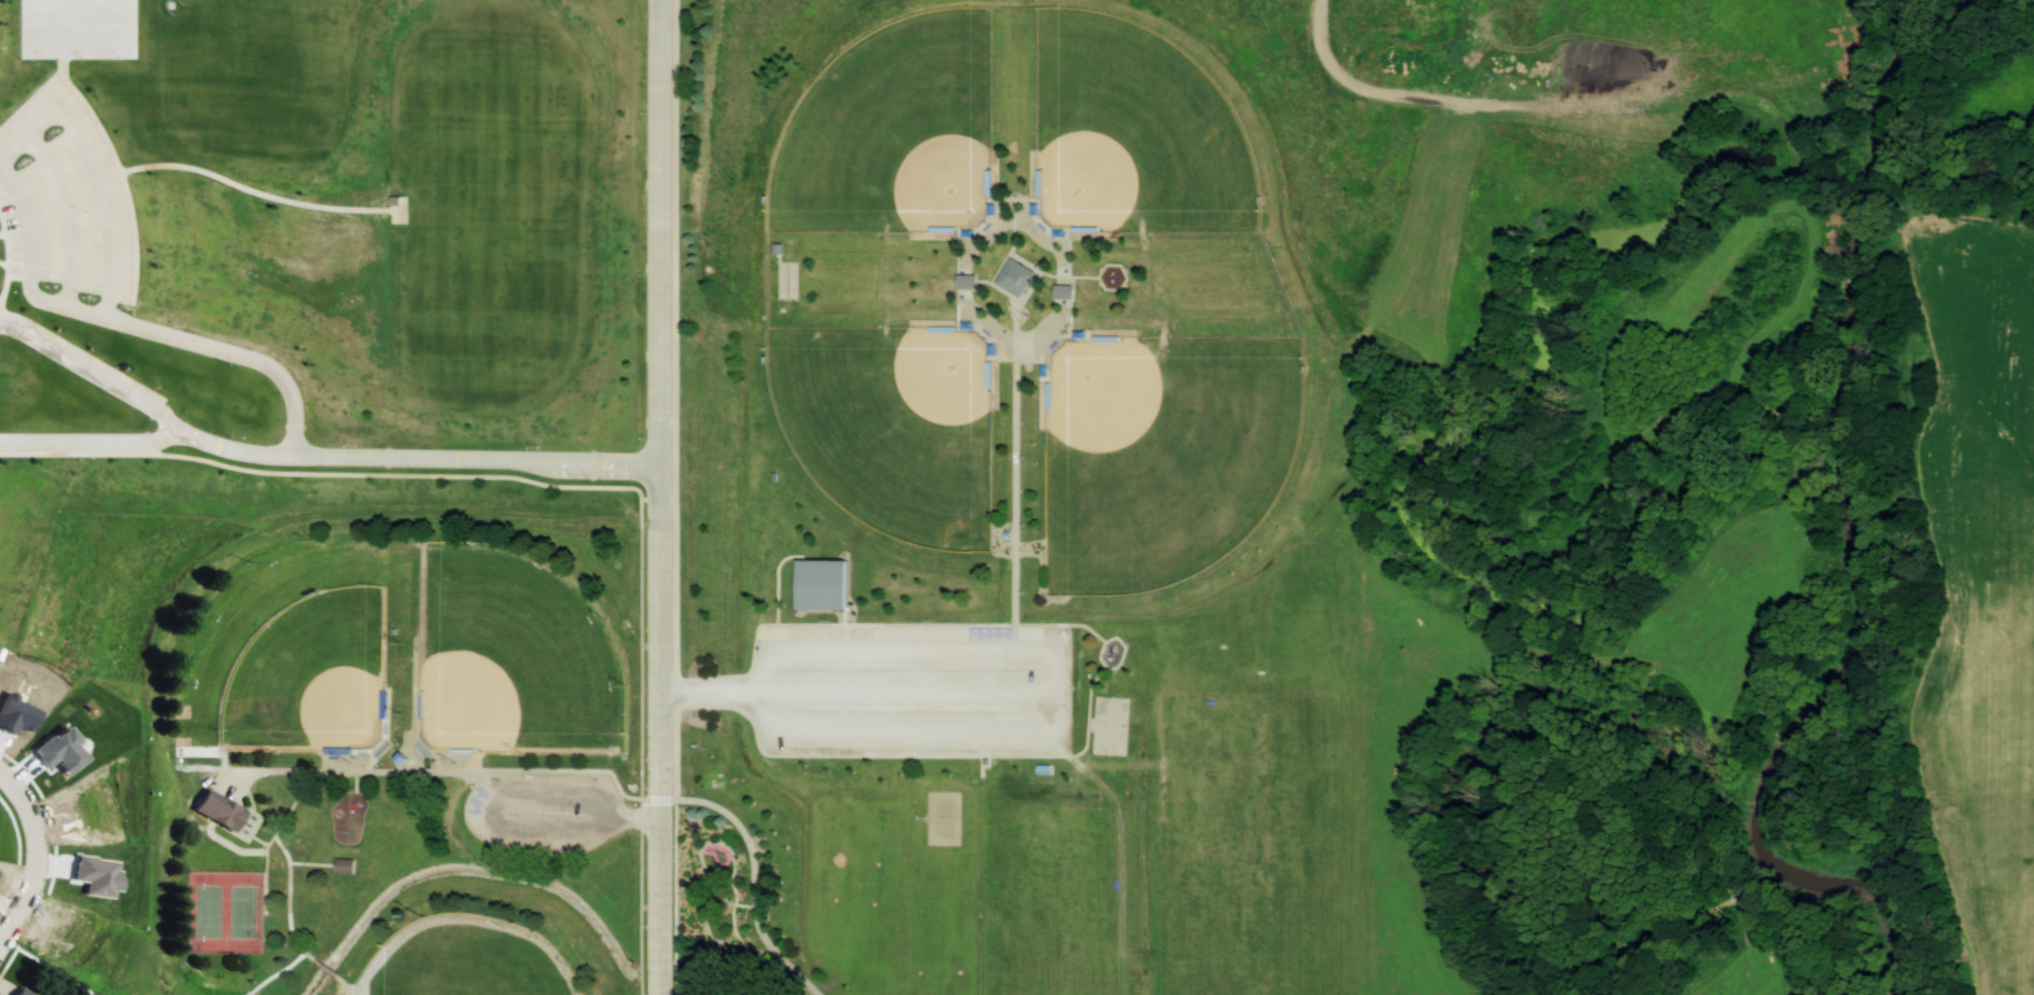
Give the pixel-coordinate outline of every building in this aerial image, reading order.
[(1020,298),(1036,274),(1011,258),(995,282),(1020,298)] [(976,275),(957,275),(957,289),(976,289),(976,275)] [(1072,299),(1072,286),(1054,285),(1054,299),(1072,299)] [(798,611),(847,611),(847,561),(798,561),(798,611)] [(195,810),(234,833),(246,811),(207,789),(195,810)] [(927,792),(927,816),(959,816),(959,792),(927,792)]
